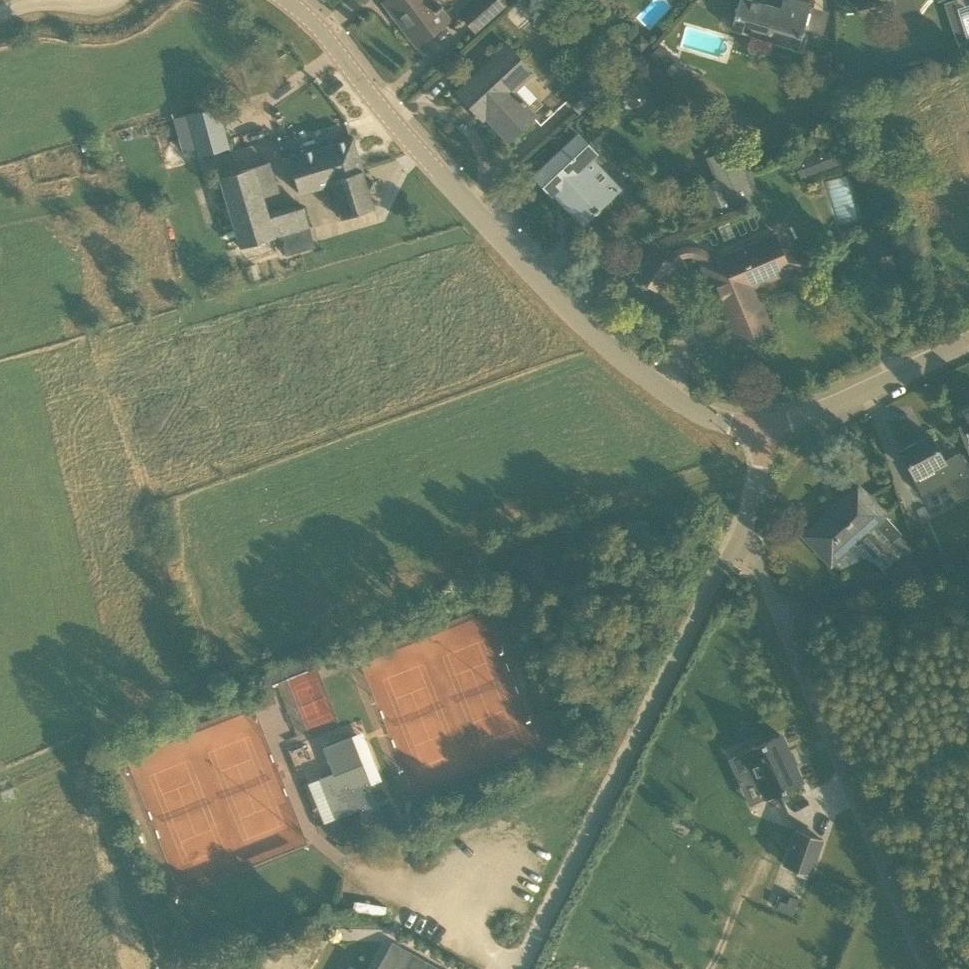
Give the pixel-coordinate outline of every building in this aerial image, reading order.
[(384,1),(417,45),(450,20),(435,0),(385,0),(384,1)] [(506,3),(504,0),(479,0),(462,15),(475,30),(506,3)] [(753,0),(740,0),(732,28),(798,48),(811,4),(799,0),(783,0),(781,8),(753,0)] [(960,10),(957,0),(950,0),(946,1),(958,41),(968,38),(968,8),(960,10)] [(641,34),(632,42),(641,51),(650,43),(641,34)] [(677,58),(661,43),(647,58),(663,73),(677,58)] [(533,71),(509,45),(458,92),(482,118),(486,115),(509,140),(535,115),(512,91),(533,71)] [(567,98),(579,111),(605,88),(593,75),(567,98)] [(199,155),(230,147),(218,105),(188,114),(199,155)] [(620,188),(591,157),(596,153),(579,134),(535,175),(553,193),(554,192),(583,222),(611,197),(620,188)] [(707,136),(698,146),(709,156),(718,146),(707,136)] [(363,168),(353,137),(289,156),(295,176),(320,169),(327,167),(331,178),(363,168)] [(801,178),(850,159),(847,150),(844,142),(794,161),(797,169),(801,178)] [(715,216),(756,197),(741,160),(729,149),(708,158),(717,179),(702,186),(715,216)] [(241,247),(309,227),(302,203),(268,213),(263,196),(278,192),(269,162),(220,177),(241,247)] [(331,178),(327,167),(320,169),(295,176),(300,194),(332,184),(342,217),(375,207),(370,193),(377,191),(373,180),(367,182),(363,169),(363,168),(331,178)] [(883,229),(868,232),(874,262),(889,258),(883,229)] [(738,344),(771,330),(753,286),(782,274),(789,272),(808,274),(810,251),(780,247),(775,235),(705,265),(738,344)] [(704,243),(675,247),(677,259),(706,255),(704,243)] [(674,264),(666,259),(654,251),(638,277),(658,290),(674,264)] [(943,460),(930,435),(902,450),(916,476),(936,466),(950,491),(955,502),(968,494),(968,477),(956,454),(943,460)] [(805,535),(831,563),(867,530),(883,548),(872,558),(884,571),(904,553),(892,540),(891,541),(875,523),(884,514),(858,486),(805,535)] [(937,544),(919,552),(927,572),(945,565),(937,544)] [(781,735),(745,751),(766,797),(802,781),(781,735)] [(377,801),(374,792),(351,736),(323,747),(333,772),(320,778),(336,818),(377,801)] [(803,818),(790,851),(817,861),(829,828),(803,818)] [(392,943),(377,968),(438,968),(392,943)]
